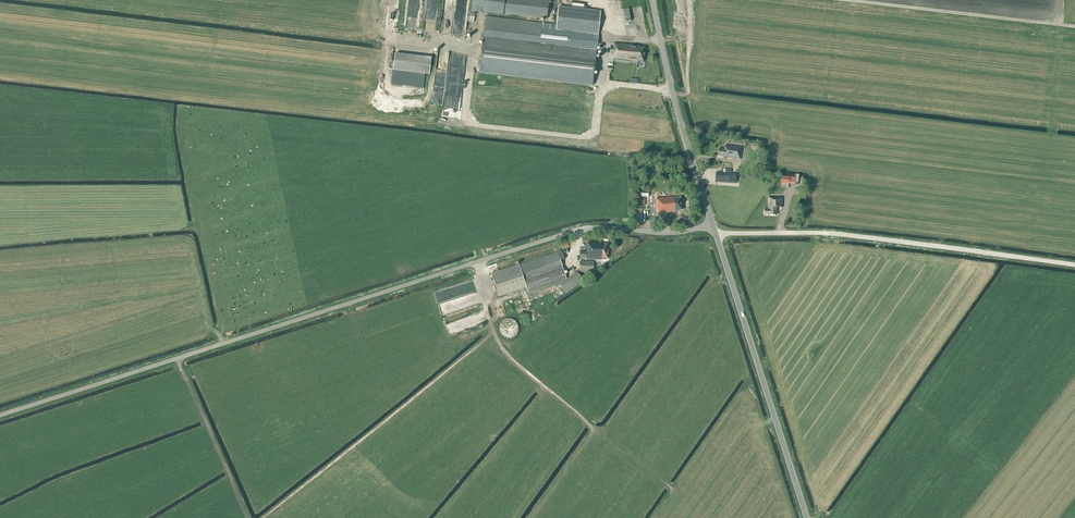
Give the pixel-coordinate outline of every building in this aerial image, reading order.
[(471,11),(504,15),(504,14),(547,19),(549,0),(473,0),(471,11)] [(558,23),(487,14),(479,74),(593,87),(603,11),(586,10),(584,5),(575,3),(571,6),(560,5),(558,23)] [(629,8),(622,9),(625,22),(631,21),(629,8)] [(614,55),(613,60),(631,62),(631,61),(632,62),(632,61),(643,62),(645,47),(614,44),(613,55),(614,55)] [(429,75),(431,58),(394,54),(392,71),(429,75)] [(740,159),(741,148),(725,145),(724,149),(718,149),(718,155),(726,157),(725,157),(740,159)] [(736,174),(716,172),(715,182),(736,184),(736,174)] [(795,184),(795,177),(782,176),(781,184),(789,185),(789,184),(795,184)] [(635,208),(641,208),(641,199),(643,199),(643,196),(635,196),(635,208)] [(675,197),(657,199),(658,203),(657,203),(657,209),(654,209),(654,213),(658,212),(658,214),(675,212),(675,211),(681,210),(680,198),(675,198),(675,197)] [(782,207),(782,198),(768,197),(768,209),(764,209),(764,215),(769,215),(776,215),(776,207),(782,207)] [(604,244),(604,238),(601,238),(601,243),(588,242),(587,251),(580,251),(580,259),(606,259),(607,259),(608,244),(604,244)] [(560,261),(565,259),(562,251),(557,253),(519,265),(491,274),(499,297),(527,288),(529,293),(562,283),(566,279),(560,261)] [(593,273),(594,262),(580,261),(580,272),(593,273)] [(566,294),(584,282),(577,272),(566,279),(562,283),(559,284),(566,294)] [(500,321),(499,322),(499,323),(498,325),(498,327),(498,329),(498,330),(498,332),(499,333),(500,334),(501,335),(502,336),(503,337),(505,338),(507,338),(509,338),(511,338),(512,337),(515,336),(517,333),(518,331),(518,329),(518,328),(518,325),(517,323),(516,322),(515,321),(514,320),(513,319),(511,318),(510,318),(508,318),(507,318),(505,318),(503,318),(502,319),(501,320),(500,321)]
